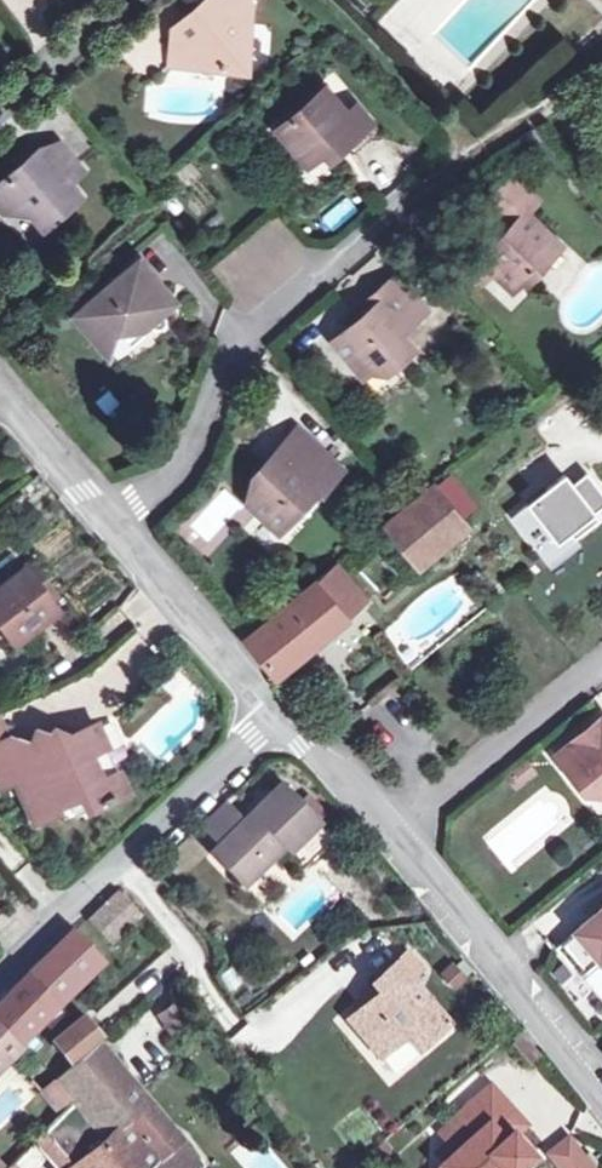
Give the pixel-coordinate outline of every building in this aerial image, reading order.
[(208,0),(204,0),(172,26),(185,39),(168,52),(182,69),(197,71),(197,68),(244,71),(247,69),(247,67),(252,5),(208,0)] [(305,168),(322,154),(327,160),(371,122),(356,104),(346,112),(324,87),(274,130),(305,168)] [(30,214),(42,228),(78,199),(66,184),(80,172),(58,147),(44,159),(39,154),(0,186),(0,209),(2,212),(30,214)] [(512,227),(469,273),(480,285),(491,273),(511,291),(521,280),(525,282),(559,244),(527,211),(538,200),(514,176),(488,204),(512,227)] [(331,229),(355,210),(345,199),(322,218),(331,229)] [(107,357),(172,302),(139,262),(74,317),(107,357)] [(397,276),(370,299),(375,305),(354,322),(332,341),(362,376),(383,358),(395,361),(409,347),(404,341),(397,333),(408,323),(425,309),(397,276)] [(375,305),(370,299),(349,315),(354,322),(375,305)] [(415,332),(408,323),(397,333),(404,341),(415,332)] [(277,532),(302,506),(319,488),(323,491),(342,471),(297,429),(256,474),(248,506),(261,517),(277,532)] [(516,511),(542,544),(564,526),(574,538),(599,518),(594,512),(601,505),(601,491),(587,472),(572,484),(564,474),(516,511)] [(430,484),(383,522),(397,538),(416,561),(463,521),(430,484)] [(277,532),(261,517),(254,525),(277,548),(309,512),(302,506),(277,532)] [(397,538),(383,522),(371,531),(385,548),(397,538)] [(542,544),(551,556),(574,538),(564,526),(542,544)] [(363,539),(335,562),(343,572),(371,548),(363,539)] [(343,572),(335,562),(314,579),(244,638),(275,674),(345,616),(366,598),(343,572)] [(13,647),(54,612),(22,571),(0,588),(0,633),(13,647)] [(555,752),(574,777),(581,770),(597,791),(601,791),(601,715),(555,752)] [(52,725),(49,732),(65,738),(74,735),(52,725)] [(74,735),(65,738),(49,732),(46,738),(33,733),(27,747),(7,738),(0,741),(0,787),(11,782),(27,818),(50,808),(76,797),(79,805),(83,815),(125,796),(93,726),(74,735)] [(279,787),(244,821),(217,848),(213,852),(243,885),(284,845),(288,850),(315,824),(279,787)] [(76,797),(50,808),(55,816),(79,805),(76,797)] [(217,848),(244,821),(224,800),(197,826),(217,848)] [(195,829),(165,859),(183,877),(212,847),(195,829)] [(109,945),(110,943),(139,915),(118,892),(87,921),(109,945)] [(556,947),(580,976),(601,957),(601,908),(556,947)] [(16,1042),(53,1005),(97,959),(72,935),(25,976),(0,1001),(0,1057),(16,1042)] [(383,992),(348,1020),(378,1056),(412,1028),(424,1043),(446,1023),(409,979),(422,969),(408,953),(374,981),(383,992)] [(170,1031),(184,1021),(174,1007),(161,1017),(170,1031)] [(59,1048),(50,1054),(62,1068),(98,1036),(82,1016),(52,1040),(59,1048)] [(531,1069),(542,1059),(524,1036),(512,1045),(531,1069)] [(70,1103),(82,1118),(101,1140),(121,1123),(154,1161),(147,1167),(160,1167),(182,1149),(177,1143),(179,1142),(98,1046),(55,1081),(72,1101),(70,1103)] [(59,1114),(70,1103),(53,1082),(40,1093),(38,1095),(57,1116),(59,1114)] [(483,1085),(446,1121),(447,1122),(432,1137),(442,1148),(450,1157),(439,1167),(524,1167),(531,1162),(509,1138),(504,1134),(496,1142),(489,1133),(509,1113),(483,1085)] [(39,1135),(67,1167),(147,1167),(154,1161),(121,1123),(101,1140),(82,1118),(70,1103),(59,1114),(57,1116),(39,1135)] [(522,1125),(509,1113),(489,1133),(496,1142),(504,1134),(509,1138),(522,1125)] [(549,1154),(561,1167),(593,1167),(568,1138),(549,1154)] [(442,1148),(431,1158),(439,1167),(450,1157),(442,1148)] [(182,1149),(160,1167),(189,1167),(194,1163),(182,1149)] [(361,1166),(363,1167),(380,1167),(381,1167),(372,1156),(361,1166)]
